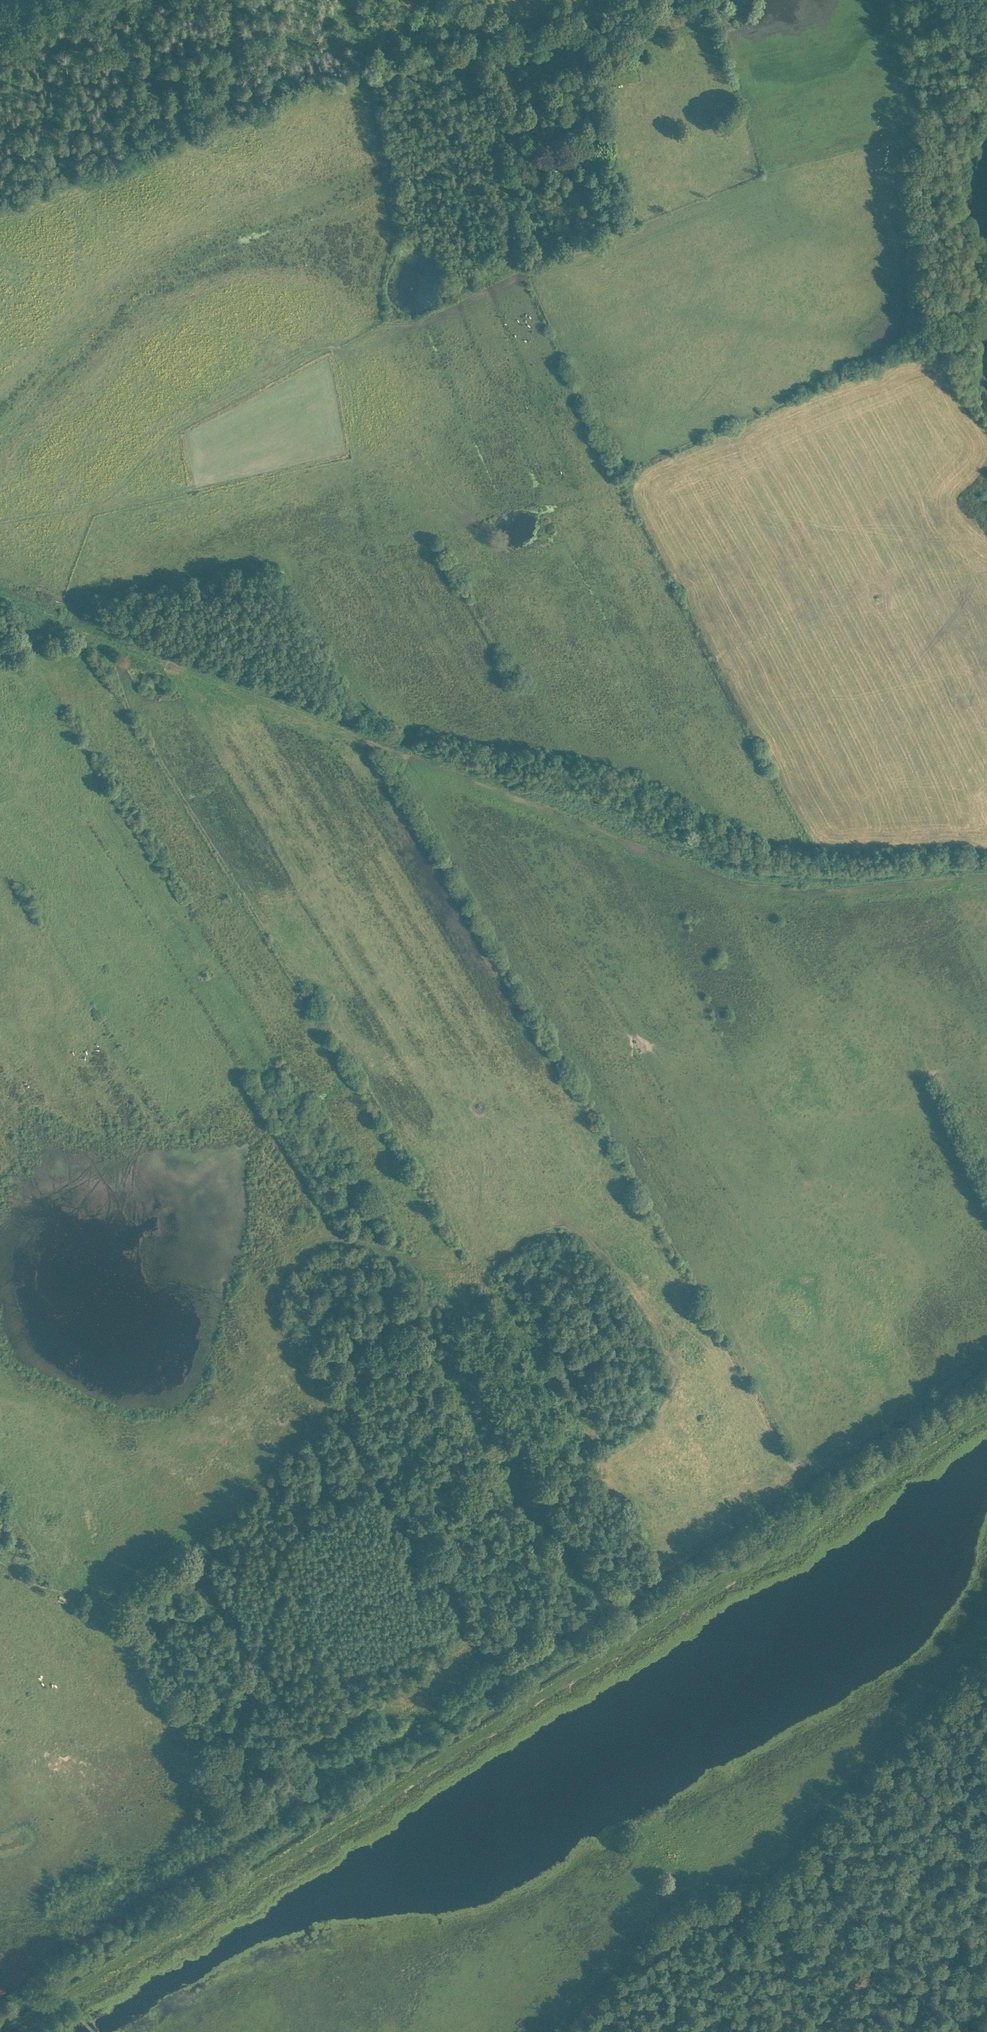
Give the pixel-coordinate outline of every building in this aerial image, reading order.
[(568,163),(555,165),(556,169),(561,169),(561,172),(569,171),(568,163)]
